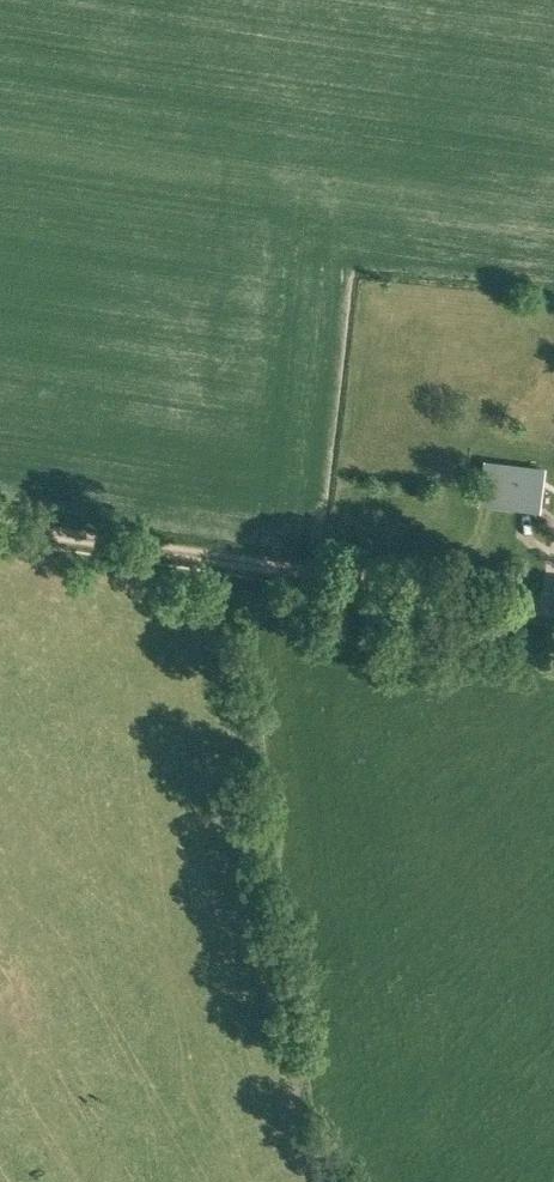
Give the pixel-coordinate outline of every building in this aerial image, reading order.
[(478,505),(540,512),(543,485),(514,482),(516,468),(483,465),(481,479),(480,479),(478,505)]
